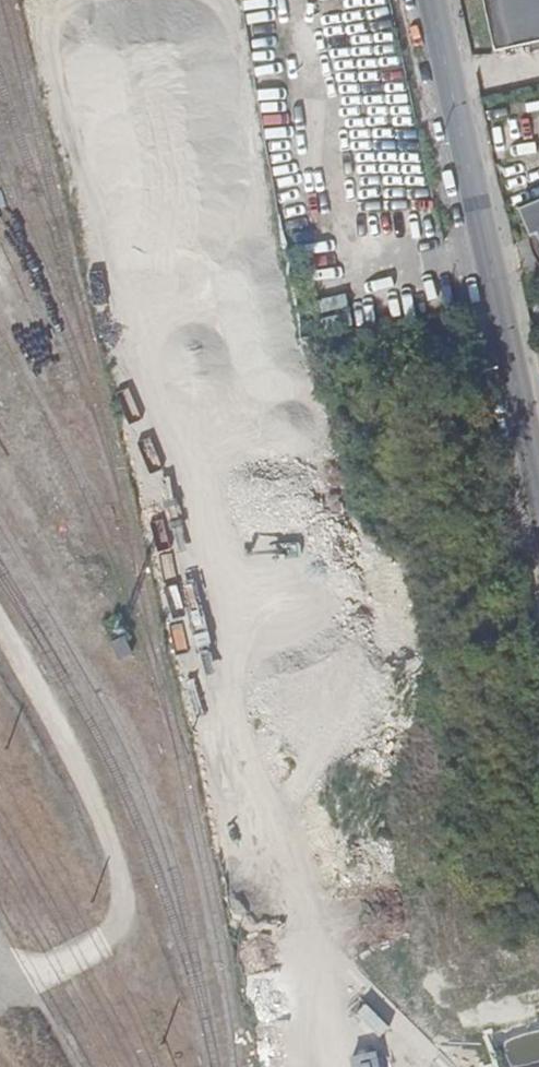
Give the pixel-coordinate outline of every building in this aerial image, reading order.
[(494,53),(538,43),(538,0),(482,0),(494,53)] [(517,208),(528,234),(538,262),(538,199),(517,208)] [(357,1066),(383,1066),(379,1049),(354,1055),(357,1066)]
